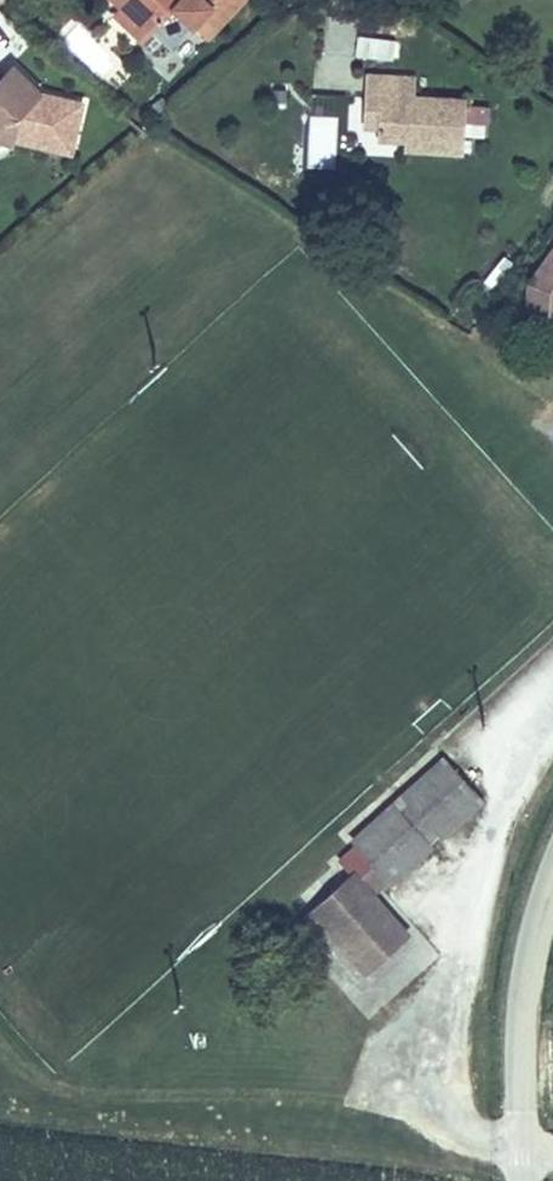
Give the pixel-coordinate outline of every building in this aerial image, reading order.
[(119,2),(152,33),(175,11),(201,41),(242,0),(117,0),(119,2)] [(139,45),(152,33),(119,2),(109,13),(139,45)] [(394,60),(395,38),(359,37),(358,59),(394,60)] [(35,94),(5,66),(0,71),(0,138),(9,140),(10,137),(66,149),(76,104),(35,94)] [(362,75),(360,106),(378,107),(378,132),(373,132),(374,140),(414,141),(413,155),(459,157),(461,100),(408,94),(408,79),(362,75)] [(333,95),(309,96),(310,113),(333,112),(333,95)] [(378,107),(360,106),(359,129),(373,132),(378,132),(378,107)] [(306,115),(305,169),(335,169),(336,116),(306,115)] [(531,283),(529,313),(552,315),(552,257),(531,283)] [(356,851),(391,818),(421,850),(385,884),(396,895),(491,807),(482,798),(443,834),(414,803),(417,799),(453,766),(443,755),(349,843),(356,851)] [(482,798),(453,766),(417,799),(414,803),(443,834),(482,798)] [(391,818),(356,851),(368,863),(307,919),(361,978),(404,938),(368,899),(385,884),(421,850),(391,818)]
